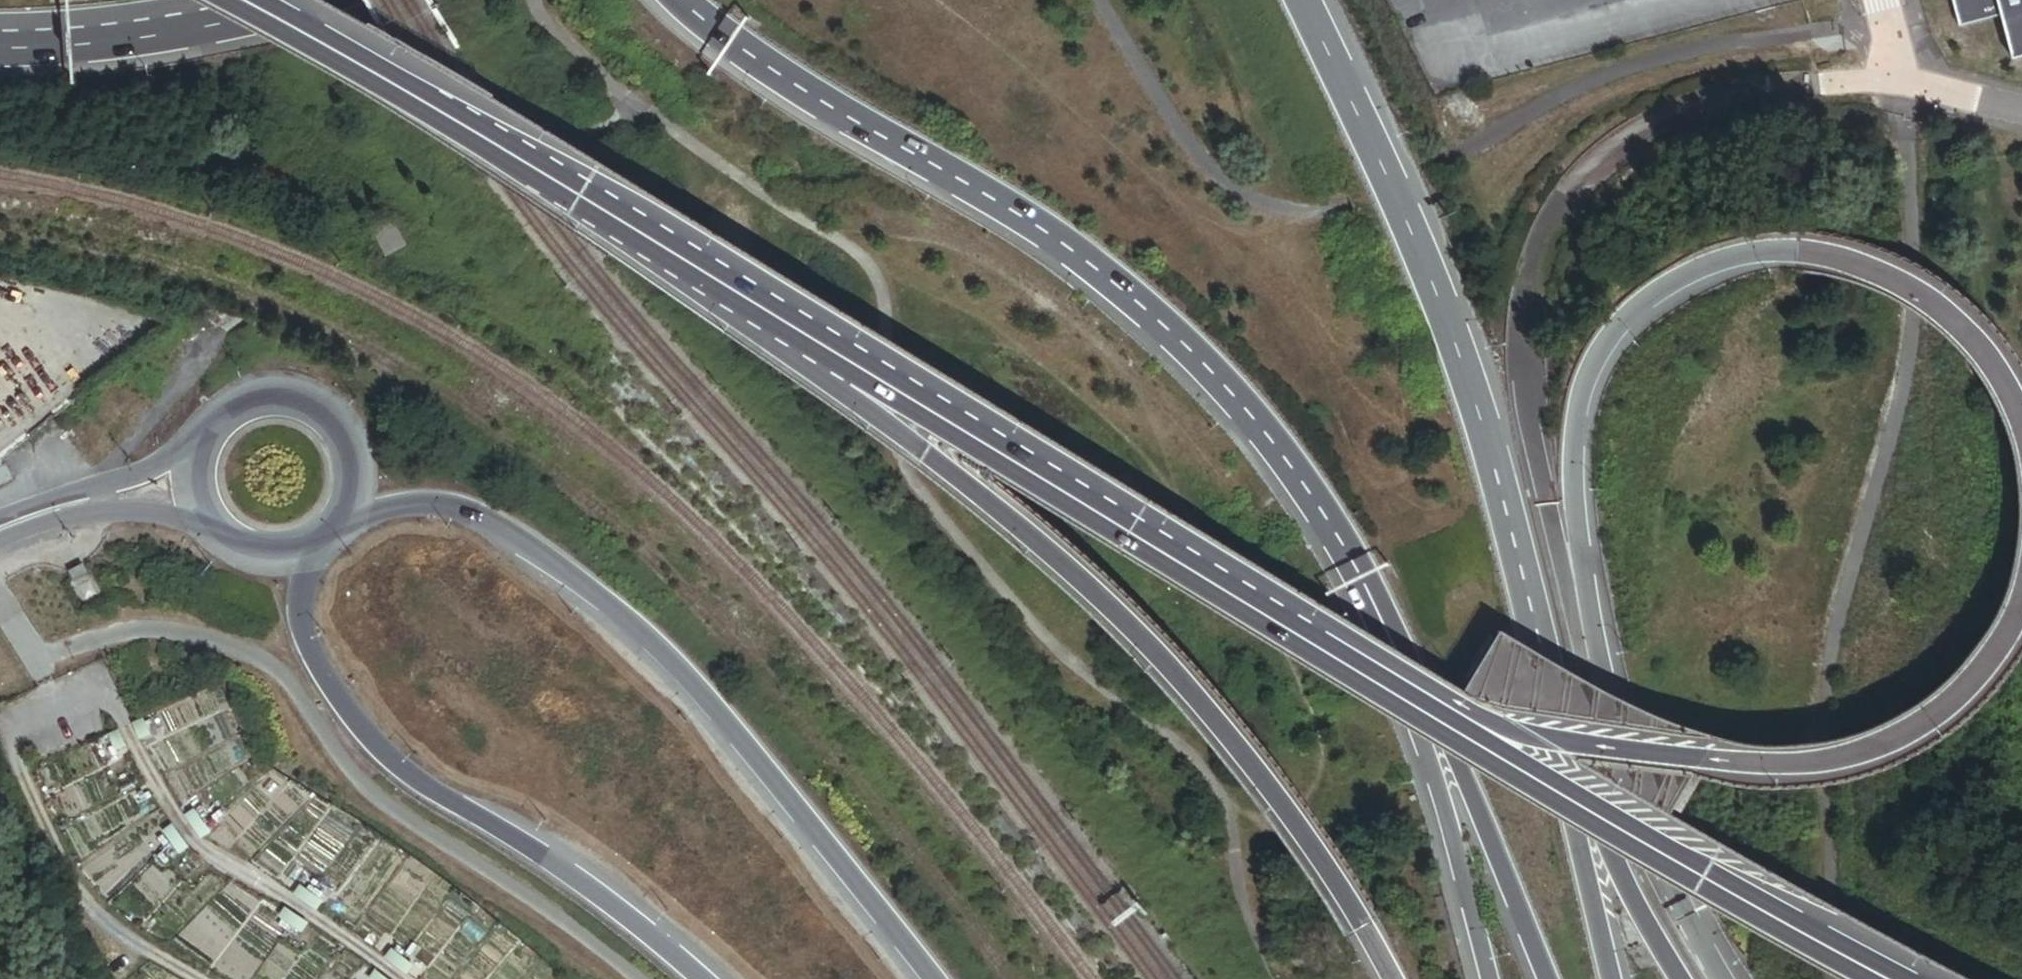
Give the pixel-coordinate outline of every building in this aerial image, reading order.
[(1956,38),(1999,27),(2010,71),(2021,68),(2021,0),(1946,0),(1956,38)] [(1950,205),(1948,192),(1932,195),(1934,207),(1950,205)] [(151,734),(145,721),(134,725),(140,738),(151,734)] [(127,745),(122,733),(110,737),(115,749),(127,745)] [(211,831),(197,811),(187,818),(201,838),(211,831)] [(190,846),(175,826),(165,833),(180,853),(190,846)] [(323,899),(303,886),(296,897),(316,910),(323,899)] [(308,922),(289,909),(282,919),(302,932),(308,922)] [(414,965),(396,950),(388,960),(406,975),(414,965)]
